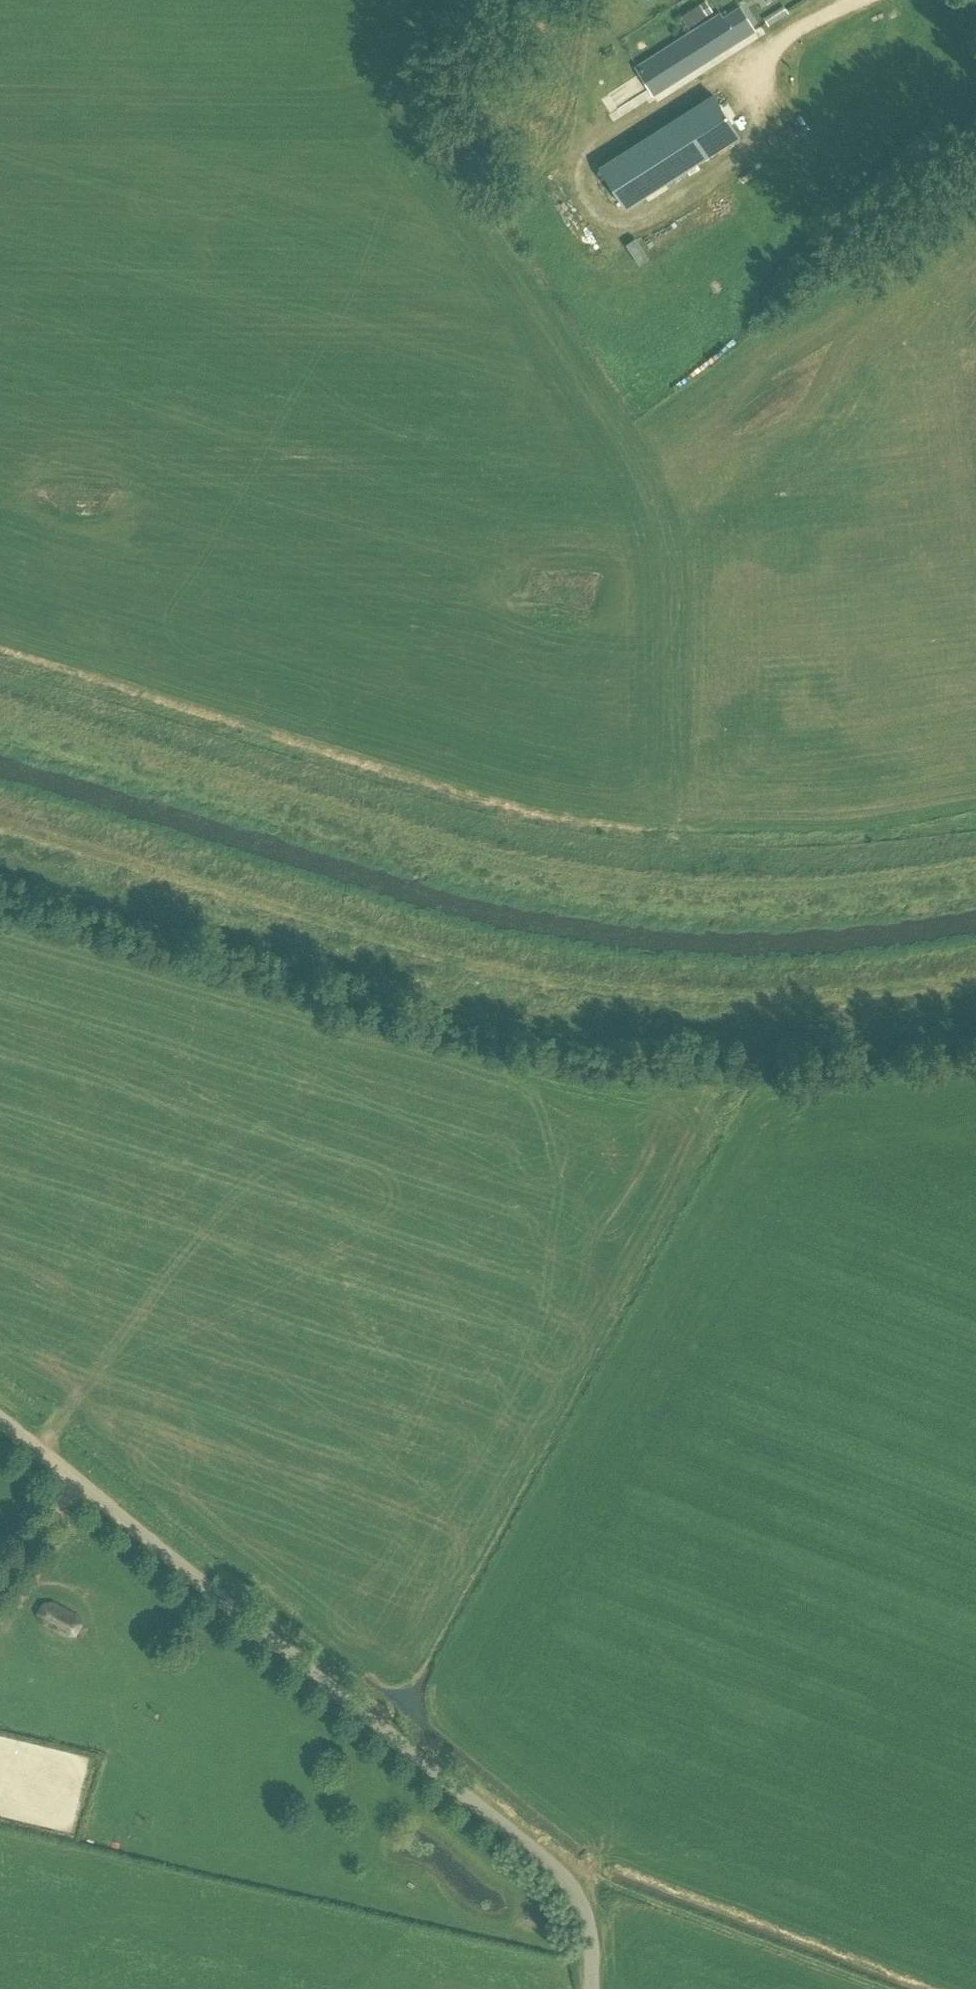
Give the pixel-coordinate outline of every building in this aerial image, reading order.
[(780,2),(767,10),(776,25),(817,0),(779,0),(780,2)] [(654,95),(738,42),(720,13),(636,66),(654,95)] [(713,93),(598,165),(625,208),(740,135),(713,93)] [(604,177),(594,183),(607,204),(617,198),(604,177)] [(649,259),(635,238),(625,244),(639,265),(649,259)] [(64,1637),(75,1635),(81,1624),(78,1616),(52,1601),(41,1602),(35,1613),(39,1623),(64,1637)]
